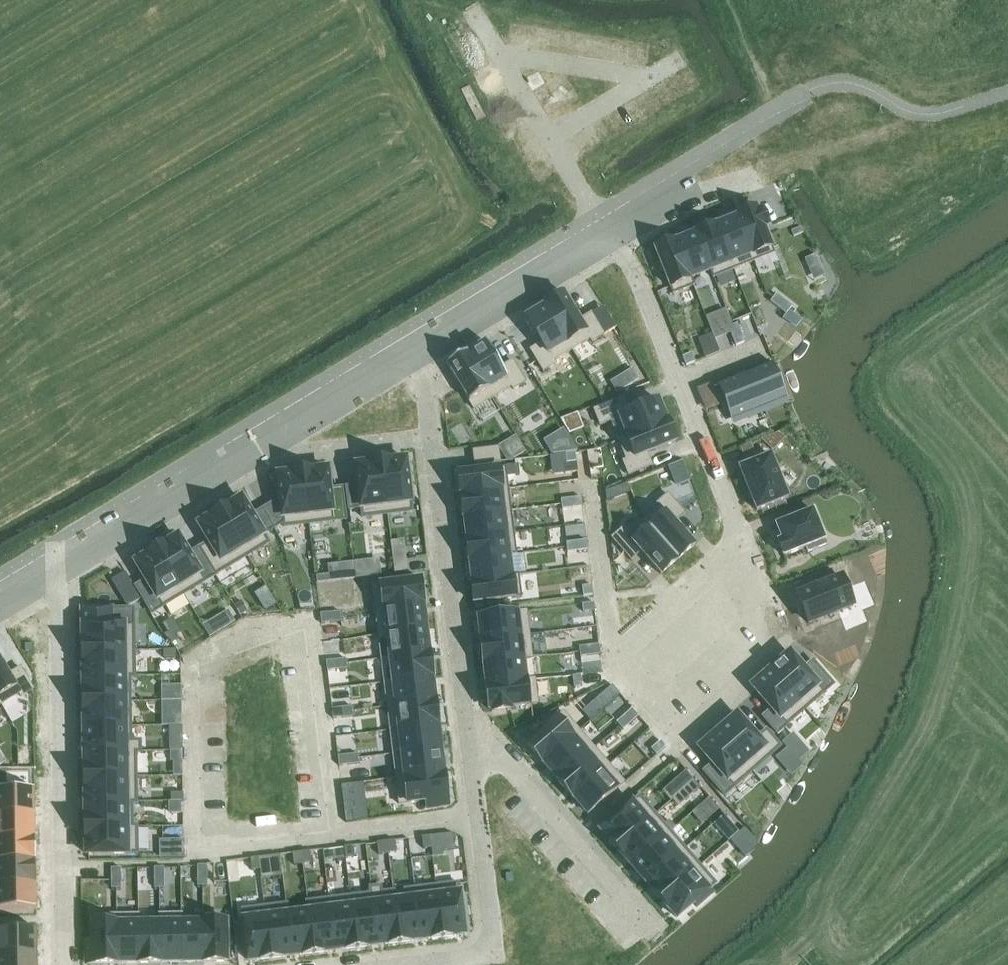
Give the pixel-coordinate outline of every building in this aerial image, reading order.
[(737,217),(736,217),(753,262),(774,254),(765,229),(768,228),(761,211),(758,213),(757,209),(736,217),(737,217)] [(736,217),(715,225),(733,270),(753,262),(736,217)] [(714,226),(695,233),(710,271),(709,271),(712,278),(733,270),(715,225),(714,226)] [(694,234),(675,242),(690,279),(691,278),(709,271),(710,271),(695,233),(694,234)] [(674,242),(654,250),(672,294),(694,286),(691,278),(690,279),(675,242),(674,242)] [(815,256),(804,260),(809,271),(820,267),(815,256)] [(563,294),(544,306),(571,350),(590,339),(591,342),(603,335),(590,314),(579,320),(563,294)] [(776,294),(770,302),(778,308),(784,301),(776,294)] [(784,301),(778,308),(785,315),(791,307),(784,301)] [(543,307),(525,318),(541,344),(530,350),(543,372),(555,364),(553,361),(571,350),(544,306),(543,306),(543,307)] [(737,324),(728,328),(731,337),(740,333),(737,324)] [(723,325),(710,330),(714,340),(726,335),(723,325)] [(740,333),(731,337),(735,346),(744,343),(740,333)] [(466,353),(465,353),(492,398),(511,387),(513,390),(525,383),(512,361),(501,368),(485,342),(466,353)] [(465,353),(446,365),(473,409),(492,398),(465,353)] [(691,353),(682,357),(686,366),(695,363),(691,353)] [(735,379),(717,386),(725,405),(727,404),(733,420),(774,403),(768,388),(773,386),(780,383),(774,369),(772,364),(747,374),(747,376),(735,381),(735,379)] [(632,369),(626,373),(632,384),(639,380),(632,369)] [(624,398),(593,410),(599,426),(610,421),(618,441),(667,421),(666,420),(658,401),(630,412),(624,398)] [(577,413),(560,420),(569,434),(583,429),(577,413)] [(667,421),(618,441),(626,460),(623,462),(628,475),(651,466),(646,454),(675,442),(667,421)] [(779,432),(761,440),(773,451),(786,438),(779,432)] [(516,437),(499,447),(506,459),(513,458),(524,451),(516,437)] [(568,441),(551,451),(553,455),(575,452),(568,441)] [(498,448),(473,452),(474,465),(499,462),(498,448)] [(575,453),(565,454),(566,463),(576,462),(575,453)] [(770,456),(739,468),(756,511),(787,498),(770,456)] [(405,459),(380,462),(387,515),(412,512),(405,459)] [(358,486),(346,488),(348,510),(361,508),(362,518),(387,515),(380,462),(355,465),(358,486)] [(566,463),(564,464),(565,474),(577,472),(576,462),(566,463)] [(680,463),(668,468),(675,484),(686,480),(680,463)] [(518,465),(505,467),(507,476),(519,475),(518,465)] [(505,467),(458,473),(460,495),(508,490),(507,476),(505,467)] [(327,469),(302,472),(309,524),(346,520),(342,488),(329,490),(327,469)] [(280,499),(262,509),(273,529),(283,523),(283,528),(309,524),(302,472),(277,475),(280,499)] [(508,490),(460,495),(463,517),(511,511),(508,490)] [(610,490),(604,492),(606,502),(613,499),(610,490)] [(659,507),(643,520),(677,560),(694,545),(674,521),(683,513),(667,495),(656,504),(659,507)] [(803,514),(775,526),(781,540),(777,542),(783,557),(806,548),(807,552),(826,545),(817,524),(831,518),(822,497),(800,506),(803,514)] [(241,498),(219,511),(247,556),(268,543),(263,535),(273,529),(262,509),(251,515),(241,498)] [(580,498),(570,499),(572,508),(582,507),(580,498)] [(570,499),(560,500),(562,510),(572,508),(570,499)] [(219,511),(198,524),(209,542),(199,548),(215,576),(247,556),(219,511)] [(511,511),(463,517),(463,518),(464,518),(466,538),(514,532),(511,511)] [(622,529),(611,538),(631,560),(641,552),(660,575),(677,560),(643,520),(627,535),(622,529)] [(466,539),(468,560),(509,555),(509,556),(516,555),(514,532),(466,538),(466,539)] [(177,537),(156,550),(183,595),(215,576),(199,548),(188,555),(177,537)] [(586,540),(576,542),(577,551),(587,550),(586,540)] [(576,542),(566,543),(567,553),(577,551),(576,542)] [(156,550),(135,563),(145,581),(135,587),(152,614),(183,595),(156,550)] [(509,555),(468,560),(468,561),(469,561),(471,581),(511,576),(511,575),(509,556),(509,555)] [(404,559),(393,560),(394,574),(406,573),(404,559)] [(353,564),(329,567),(330,576),(331,582),(355,579),(353,564)] [(831,571),(798,584),(802,594),(798,595),(802,603),(800,604),(808,624),(852,606),(841,578),(835,581),(831,571)] [(125,573),(111,581),(126,605),(132,604),(141,599),(125,573)] [(472,582),(471,582),(474,604),(522,598),(519,574),(511,575),(511,576),(471,581),(472,582)] [(420,579),(371,586),(375,612),(423,606),(420,579)] [(591,585),(582,587),(583,596),(593,595),(591,585)] [(241,601),(234,606),(240,616),(247,611),(241,601)] [(593,603),(581,604),(582,612),(594,611),(593,603)] [(423,606),(375,612),(378,636),(426,630),(423,606)] [(110,609),(82,610),(82,652),(134,651),(133,625),(111,626),(110,609)] [(339,611),(329,612),(331,622),(341,621),(339,611)] [(526,611),(478,617),(481,640),(480,640),(480,641),(529,635),(526,611)] [(228,612),(203,627),(209,638),(235,622),(228,612)] [(329,612),(320,613),(321,623),(331,622),(329,612)] [(171,630),(163,635),(171,643),(177,640),(171,630)] [(426,630),(378,636),(381,659),(429,653),(426,630)] [(529,635),(480,641),(483,664),(523,659),(523,660),(532,659),(529,635)] [(598,644),(589,645),(590,655),(600,654),(598,644)] [(589,645),(579,647),(580,656),(590,655),(589,645)] [(175,650),(163,651),(163,659),(175,658),(175,650)] [(134,651),(82,652),(83,677),(130,676),(130,677),(134,677),(134,651)] [(429,653),(381,659),(383,683),(432,677),(429,653)] [(789,653),(770,670),(805,710),(833,685),(812,661),(803,669),(789,653)] [(345,659),(335,660),(336,670),(346,668),(345,659)] [(523,659),(483,664),(483,665),(484,665),(486,685),(486,686),(526,682),(525,680),(523,660),(523,659)] [(0,705),(18,694),(20,697),(33,690),(20,668),(9,675),(0,660),(0,704),(0,705)] [(335,660),(325,661),(326,671),(336,670),(335,660)] [(770,670),(751,686),(766,703),(757,711),(777,734),(805,710),(770,670)] [(582,674),(574,675),(576,687),(584,686),(582,674)] [(130,676),(83,677),(83,702),(130,701),(130,677),(130,676)] [(432,677),(383,683),(386,707),(435,701),(432,677)] [(526,682),(486,686),(489,710),(491,710),(491,712),(510,710),(510,707),(537,704),(534,679),(525,680),(526,682)] [(596,699),(593,702),(600,711),(604,708),(620,694),(612,685),(596,699)] [(169,687),(169,701),(177,701),(181,701),(181,693),(181,686),(169,687)] [(130,701),(83,702),(83,727),(130,727),(130,701)] [(169,701),(164,701),(164,711),(178,711),(177,701),(169,701)] [(435,701),(386,707),(389,731),(438,725),(435,701)] [(351,706),(341,708),(342,717),(352,716),(351,706)] [(341,708),(331,709),(332,718),(342,717),(341,708)] [(631,708),(624,715),(630,722),(638,715),(631,708)] [(537,725),(521,739),(541,763),(578,731),(563,713),(542,731),(537,725)] [(624,715),(616,721),(623,728),(630,722),(624,715)] [(736,715),(717,732),(752,771),(780,747),(766,730),(757,738),(736,715)] [(438,725),(389,731),(392,755),(441,749),(438,725)] [(130,727),(83,727),(84,752),(135,752),(135,753),(140,753),(140,741),(130,742),(130,727)] [(181,727),(169,727),(169,751),(181,751),(181,727)] [(578,731),(541,763),(542,764),(542,763),(556,779),(555,779),(556,780),(593,748),(578,731)] [(717,732),(698,748),(712,764),(703,772),(724,796),(752,771),(717,732)] [(793,734),(782,743),(787,749),(791,752),(801,743),(793,734)] [(660,741),(651,749),(656,755),(665,747),(660,741)] [(593,748),(556,780),(571,797),(608,765),(593,748)] [(441,749),(392,755),(395,779),(444,772),(441,749)] [(787,749),(776,759),(784,768),(795,757),(791,752),(787,749)] [(135,752),(84,752),(84,778),(136,777),(135,753),(135,752)] [(182,752),(170,752),(170,759),(170,761),(172,761),(182,761),(182,759),(182,752)] [(356,754),(347,755),(348,765),(358,764),(356,754)] [(347,755),(337,756),(338,766),(348,765),(347,755)] [(608,765),(571,797),(572,798),(587,815),(624,783),(608,765)] [(444,772),(395,779),(398,805),(426,801),(427,809),(448,806),(444,772)] [(689,774),(680,782),(685,788),(694,780),(689,774)] [(136,777),(84,778),(84,803),(131,802),(131,803),(136,803),(136,777)] [(694,780),(685,788),(690,794),(699,786),(694,780)] [(0,790),(0,815),(35,814),(34,789),(0,790)] [(182,793),(170,794),(171,802),(183,802),(182,793)] [(639,797),(600,831),(616,849),(654,815),(639,797)] [(131,802),(84,803),(85,828),(132,827),(132,826),(131,803),(131,802)] [(180,802),(170,802),(171,810),(171,814),(181,814),(180,802)] [(719,809),(710,817),(715,823),(724,815),(719,809)] [(352,810),(344,811),(345,823),(353,822),(352,810)] [(0,815),(0,838),(35,838),(35,814),(0,815)] [(654,815),(616,849),(631,866),(669,832),(674,828),(668,821),(664,825),(654,815)] [(724,815),(715,823),(720,828),(729,821),(724,815)] [(132,827),(85,828),(85,854),(137,854),(137,826),(132,826),(132,827)] [(744,828),(734,836),(742,845),(752,836),(744,828)] [(669,832),(631,866),(646,883),(684,849),(669,832)] [(452,834),(440,835),(442,851),(454,850),(452,834)] [(429,836),(421,837),(423,849),(431,848),(429,836)] [(0,838),(0,862),(35,861),(35,838),(0,838)] [(183,840),(169,840),(169,858),(183,858),(183,840)] [(394,841),(385,842),(387,854),(396,853),(394,841)] [(385,842),(377,843),(378,855),(387,854),(385,842)] [(351,846),(344,847),(345,859),(353,858),(351,846)] [(344,847),(333,849),(335,860),(345,859),(344,847)] [(684,849),(646,883),(661,900),(699,866),(684,849)] [(301,852),(293,854),(294,865),(302,864),(301,852)] [(308,852),(301,852),(302,864),(310,863),(308,852)] [(266,857),(258,858),(259,870),(260,875),(268,874),(266,857)] [(258,858),(250,859),(252,871),(259,870),(258,858)] [(0,862),(0,886),(36,885),(35,861),(0,862)] [(699,866),(661,900),(676,918),(693,904),(696,907),(711,894),(708,891),(715,884),(699,866)] [(163,867),(154,868),(154,878),(163,877),(163,867)] [(206,867),(197,867),(197,877),(207,877),(206,867)] [(120,868),(110,868),(110,878),(120,878),(120,868)] [(163,877),(154,878),(154,888),(164,887),(163,877)] [(207,877),(197,877),(197,887),(207,887),(207,877)] [(120,878),(110,878),(111,888),(120,888),(120,878)] [(458,883),(436,886),(442,937),(464,935),(458,883)] [(0,886),(0,910),(36,909),(36,885),(0,886)] [(436,886),(414,889),(420,940),(442,937),(436,886)] [(380,887),(369,888),(370,894),(371,894),(378,945),(399,943),(394,901),(395,901),(394,891),(381,893),(380,887)] [(395,901),(394,901),(399,943),(420,940),(414,889),(404,890),(405,900),(395,901)] [(370,894),(350,897),(356,948),(378,945),(371,894),(370,894)] [(350,897),(328,900),(335,951),(356,948),(350,897)] [(328,900),(306,902),(307,912),(308,912),(313,953),(335,951),(328,900)] [(287,905),(264,908),(270,959),(292,956),(287,914),(288,914),(287,905)] [(264,908),(242,910),(248,961),(270,959),(264,908)] [(288,914),(287,914),(292,956),(313,953),(308,912),(307,912),(288,914)] [(182,914),(158,914),(158,923),(159,923),(160,963),(182,963),(181,922),(182,922),(182,914)] [(93,943),(85,943),(85,964),(117,964),(116,915),(92,915),(93,943)] [(139,915),(116,915),(117,964),(138,964),(138,923),(139,923),(139,915)] [(226,921),(203,922),(203,963),(227,962),(226,921)] [(182,922),(181,922),(182,963),(203,963),(203,922),(182,922)] [(139,923),(138,923),(138,964),(160,963),(159,923),(158,923),(139,923)] [(0,930),(0,955),(37,954),(36,930),(0,930)] [(0,955),(0,964),(37,964),(37,954),(0,955)]
